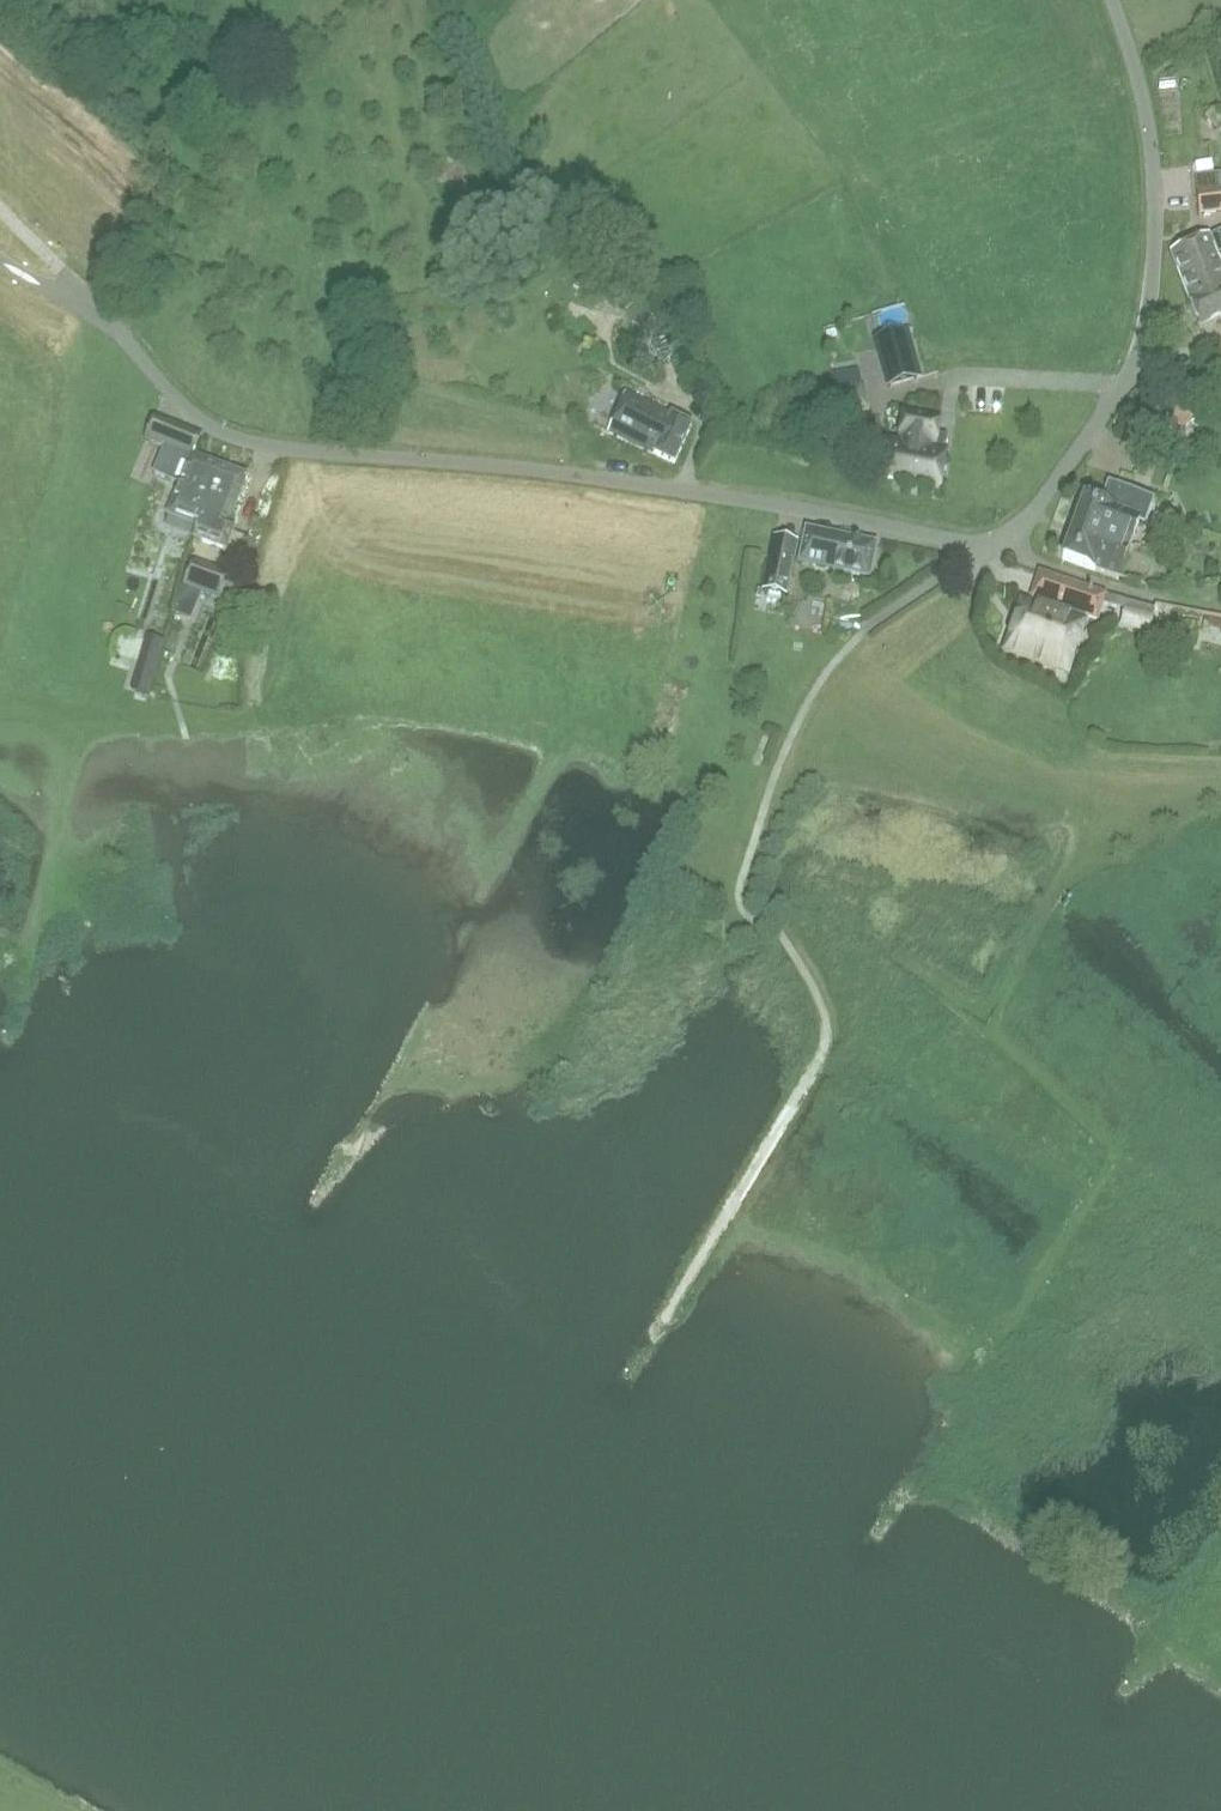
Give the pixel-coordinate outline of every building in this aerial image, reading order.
[(1219,188),(1195,190),(1198,215),(1220,213),(1220,210),(1219,188)] [(1208,236),(1170,251),(1189,300),(1220,287),(1220,271),(1208,236)] [(1189,300),(1199,326),(1220,318),(1220,287),(1189,300)] [(624,313),(649,351),(666,340),(651,317),(653,316),(643,301),(624,313)] [(922,376),(908,329),(877,338),(891,385),(922,376)] [(858,373),(834,377),(842,422),(866,418),(858,373)] [(1149,418),(1166,441),(1197,417),(1180,394),(1149,418)] [(676,462),(693,425),(627,396),(611,432),(676,462)] [(943,488),(951,445),(935,442),(939,418),(903,413),(898,443),(887,441),(881,477),(943,488)] [(203,435),(183,427),(155,416),(146,440),(189,457),(190,455),(194,457),(203,435)] [(168,514),(195,525),(217,466),(194,457),(190,455),(189,457),(168,514)] [(152,482),(169,487),(177,463),(159,457),(152,482)] [(246,477),(217,466),(195,525),(191,537),(225,550),(234,527),(227,525),(246,477)] [(1147,524),(1156,500),(1123,489),(1115,511),(1085,500),(1064,559),(1123,579),(1143,522),(1147,524)] [(868,578),(874,546),(804,531),(798,563),(868,578)] [(798,541),(773,536),(761,590),(787,596),(798,541)] [(219,599),(229,572),(210,565),(194,559),(178,600),(193,605),(199,591),(219,599)] [(1070,674),(1088,617),(1097,620),(1103,601),(1106,594),(1040,573),(1031,602),(1024,600),(1007,654),(1070,674)] [(1153,617),(1155,610),(1106,594),(1103,601),(1153,617)]
